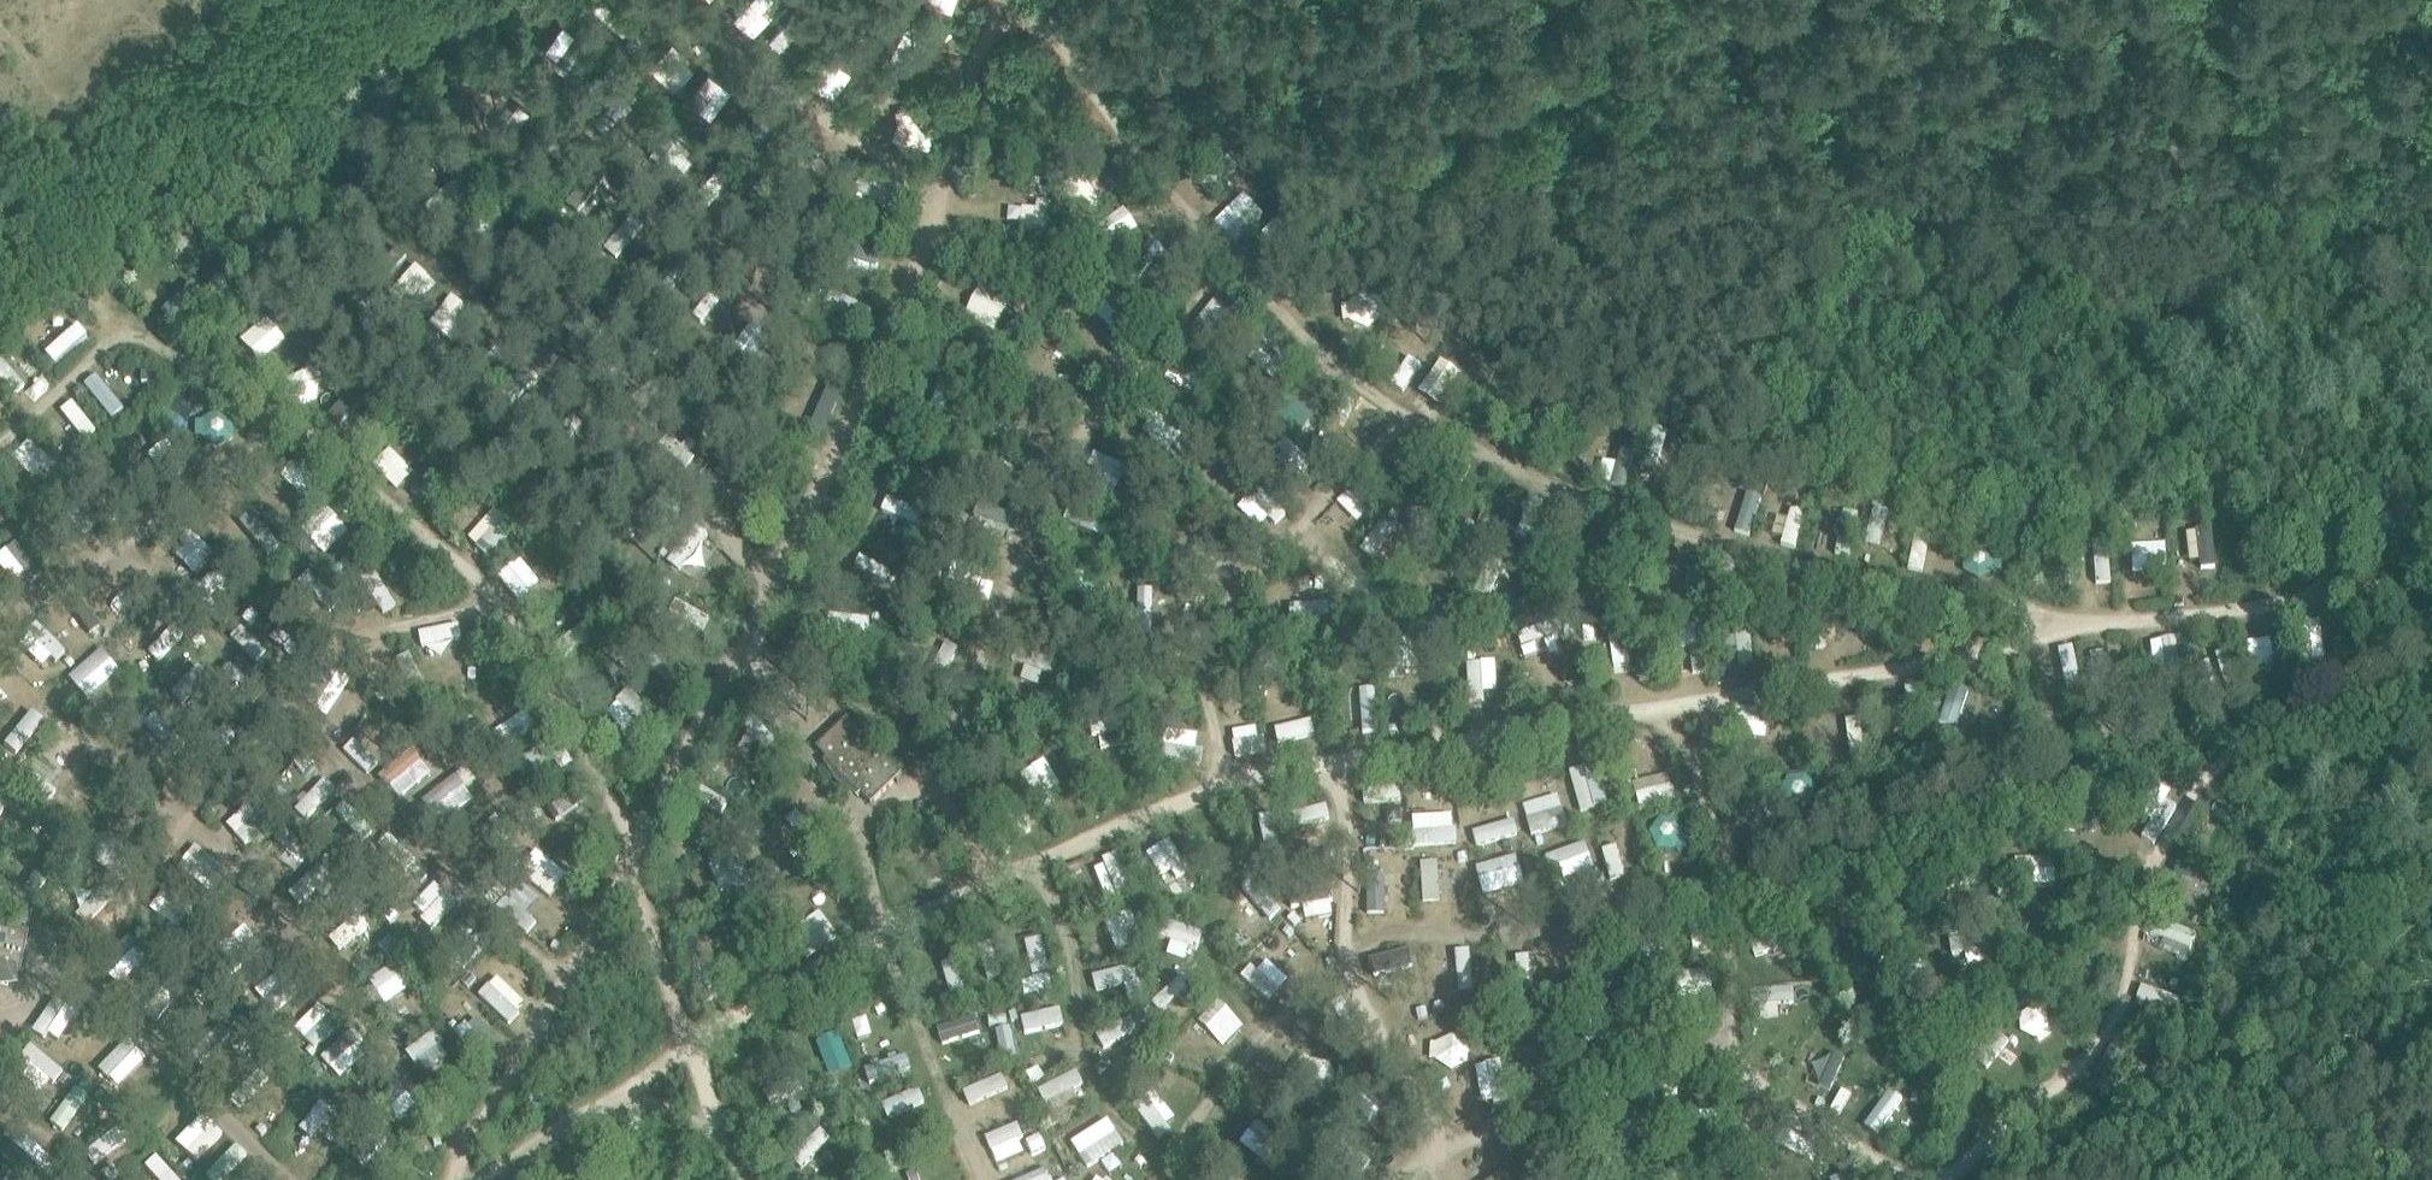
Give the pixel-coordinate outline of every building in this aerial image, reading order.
[(158,372),(141,372),(141,382),(158,382),(158,372)] [(1582,597),(1578,607),(1585,610),(1590,600),(1582,597)] [(847,781),(870,805),(900,775),(846,719),(816,749),(839,773),(836,775),(844,784),(847,781)] [(1630,741),(1639,741),(1638,728),(1629,729),(1630,741)] [(549,795),(557,790),(553,782),(544,788),(549,795)] [(18,976),(26,934),(0,928),(0,971),(18,976)] [(1646,972),(1635,970),(1634,978),(1644,980),(1646,972)] [(461,983),(467,988),(475,980),(469,975),(461,983)] [(1014,1012),(1008,1014),(1010,1022),(1017,1020),(1014,1012)] [(1059,1121),(1053,1112),(1044,1117),(1050,1127),(1059,1121)] [(1507,1168),(1492,1179),(1516,1179),(1507,1168)]
